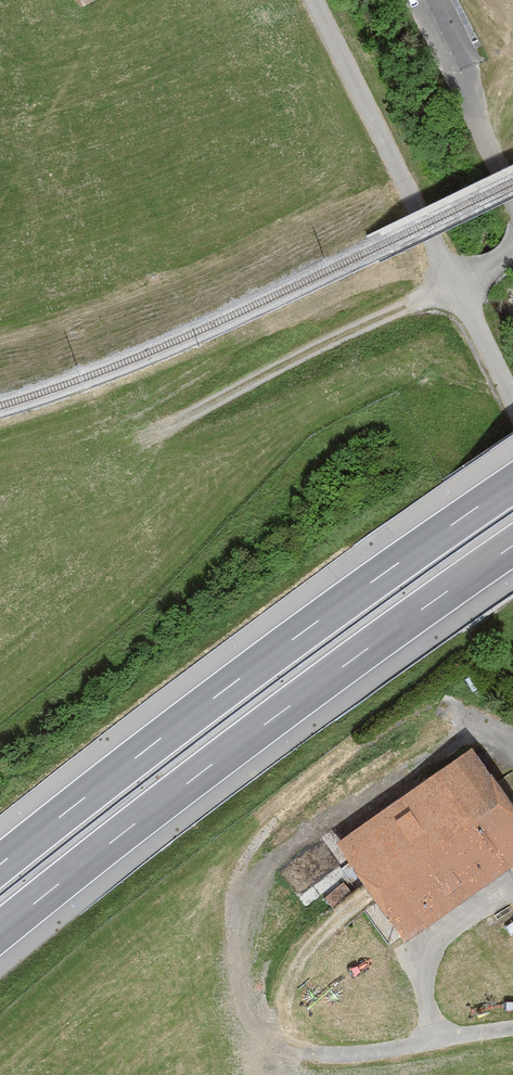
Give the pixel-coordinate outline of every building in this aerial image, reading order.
[(349,840),(408,927),(512,856),(512,808),(476,753),(349,840)]
